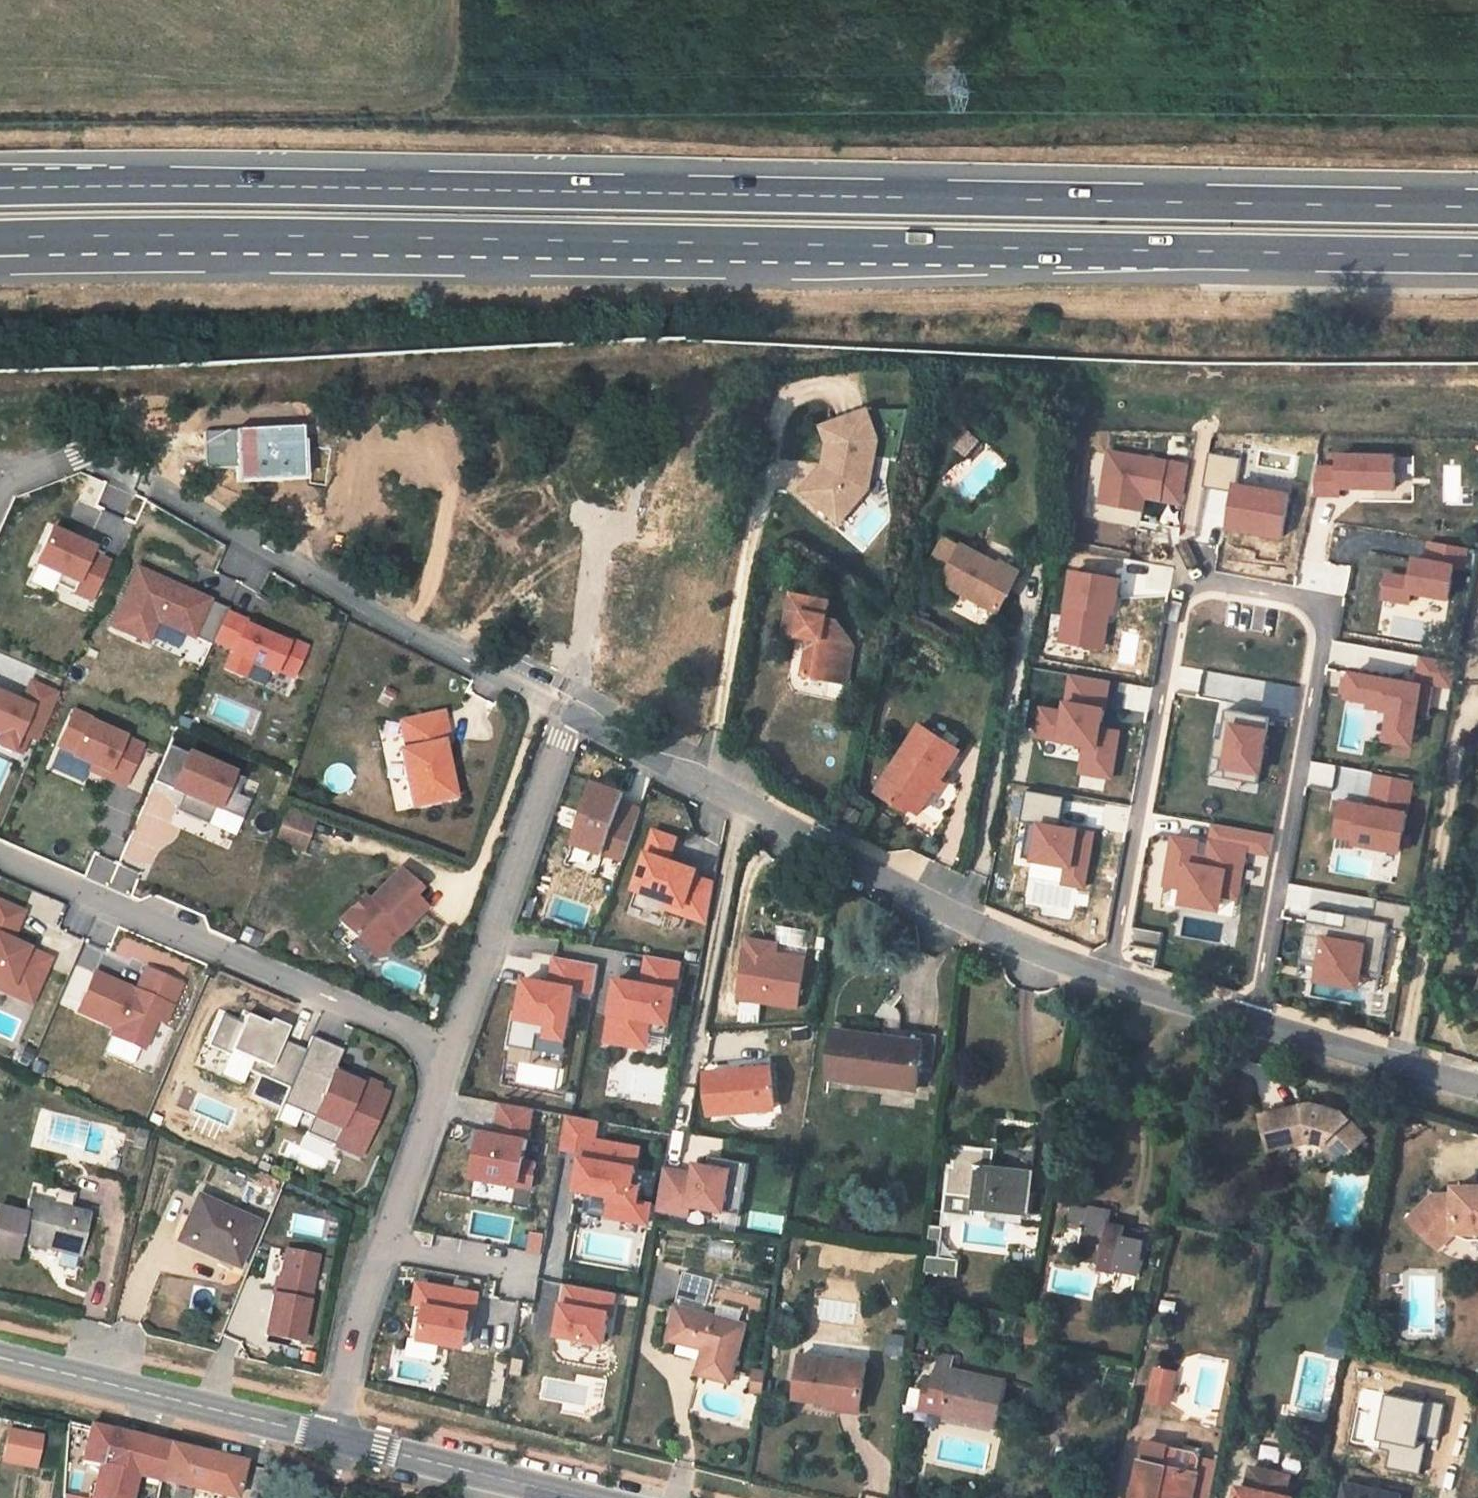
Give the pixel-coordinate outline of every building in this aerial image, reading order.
[(902,404),(868,409),(830,423),(838,446),(833,476),(811,503),(841,528),(868,495),(870,482),(874,482),(879,451),(895,453),(902,404)] [(826,444),(821,473),(802,495),(811,503),(833,476),(838,446),(830,423),(820,427),(826,444)] [(1190,464),(1110,451),(1100,510),(1146,518),(1149,500),(1183,506),(1190,464)] [(1399,458),(1337,457),(1337,491),(1399,492),(1399,458)] [(92,549),(49,530),(34,564),(77,582),(73,591),(92,599),(108,562),(90,554),(92,549)] [(1412,577),(1387,573),(1383,601),(1412,606),(1413,595),(1451,602),(1454,588),(1465,590),(1472,549),(1429,542),(1426,562),(1415,560),(1412,577)] [(944,584),(1001,614),(1021,578),(964,547),(944,584)] [(228,609),(136,569),(112,626),(148,642),(157,622),(212,646),(214,641),(225,614),(228,609)] [(1118,580),(1071,573),(1059,646),(1107,654),(1118,580)] [(854,647),(836,621),(828,619),(832,601),(789,594),(781,633),(823,642),(821,651),(816,650),(806,657),(801,680),(826,686),(829,672),(848,676),(854,647)] [(252,625),(225,614),(214,641),(233,649),(225,669),(244,676),(249,663),(275,673),(276,670),(294,678),(306,648),(282,637),(280,641),(250,629),(252,625)] [(826,686),(845,689),(848,676),(829,672),(826,686)] [(1112,682),(1071,673),(1057,743),(1084,749),(1080,772),(1114,779),(1124,731),(1103,727),(1112,682)] [(1426,688),(1349,674),(1343,705),(1388,713),(1383,743),(1415,749),(1426,688)] [(0,697),(0,748),(12,753),(13,750),(22,753),(25,745),(22,743),(25,735),(37,740),(56,695),(31,685),(22,706),(0,697)] [(1272,719),(1230,712),(1224,742),(1216,741),(1214,758),(1229,760),(1226,781),(1261,786),(1272,719)] [(140,747),(72,713),(57,747),(95,769),(92,774),(123,788),(140,747)] [(455,803),(445,745),(452,744),(447,715),(405,723),(411,753),(403,754),(413,810),(455,803)] [(965,758),(919,728),(917,727),(877,794),(908,814),(911,808),(922,792),(939,789),(947,788),(965,758)] [(168,747),(153,783),(183,796),(176,812),(206,825),(214,808),(242,820),(250,802),(236,796),(243,779),(168,747)] [(1416,782),(1376,775),(1371,806),(1340,801),(1333,843),(1403,855),(1416,782)] [(620,791),(595,782),(573,842),(624,860),(641,810),(616,801),(620,791)] [(922,792),(911,808),(922,815),(939,789),(922,792)] [(1065,800),(1027,793),(1020,824),(1031,826),(1024,861),(1063,869),(1061,883),(1087,888),(1091,867),(1075,864),(1081,830),(1060,827),(1065,800)] [(286,818),(276,845),(303,855),(312,827),(286,818)] [(1210,844),(1170,838),(1162,887),(1181,890),(1178,910),(1222,917),(1225,900),(1243,903),(1251,854),(1272,857),(1275,837),(1212,827),(1210,844)] [(681,839),(655,831),(637,889),(671,900),(668,907),(706,919),(718,883),(698,877),(700,869),(674,861),(681,839)] [(573,863),(594,869),(597,857),(576,851),(573,863)] [(393,872),(367,899),(366,899),(362,895),(337,921),(340,924),(341,925),(353,937),(358,933),(379,954),(390,942),(390,934),(397,927),(401,931),(426,906),(413,894),(419,888),(398,867),(393,872)] [(1373,922),(1349,917),(1346,931),(1311,924),(1304,960),(1319,963),(1315,984),(1362,994),(1364,981),(1392,986),(1408,906),(1378,900),(1373,922)] [(0,903),(0,988),(32,1002),(50,959),(10,942),(22,913),(0,903)] [(353,937),(374,959),(375,958),(379,954),(358,933),(353,937)] [(750,940),(740,1000),(800,1008),(807,959),(778,954),(779,944),(750,940)] [(681,961),(649,956),(644,984),(618,980),(607,1042),(650,1049),(652,1034),(668,1036),(681,961)] [(598,965),(557,958),(552,985),(527,981),(520,1018),(512,1017),(506,1047),(535,1051),(538,1036),(566,1041),(575,989),(594,992),(598,965)] [(136,992),(95,975),(80,1011),(117,1027),(114,1036),(143,1048),(156,1019),(165,1023),(182,984),(146,969),(136,992)] [(243,1026),(222,1017),(212,1043),(255,1060),(251,1070),(292,1086),(307,1051),(282,1041),(284,1036),(270,1031),(271,1027),(247,1018),(243,1026)] [(921,1044),(837,1032),(829,1078),(916,1089),(921,1044)] [(345,1051),(312,1038),(307,1051),(292,1086),(284,1104),(314,1116),(307,1132),(362,1155),(388,1093),(377,1089),(380,1083),(338,1066),(345,1051)] [(746,1070),(708,1073),(713,1114),(775,1109),(773,1073),(746,1076),(746,1070)] [(1317,1102),(1262,1115),(1271,1151),(1310,1141),(1328,1149),(1341,1163),(1367,1137),(1347,1113),(1317,1102)] [(533,1108),(502,1103),(497,1134),(483,1132),(475,1177),(532,1187),(536,1162),(524,1160),(533,1108)] [(599,1120),(566,1115),(560,1150),(582,1154),(576,1188),(588,1191),(585,1210),(646,1221),(649,1204),(636,1202),(639,1186),(632,1185),(639,1148),(595,1140),(599,1120)] [(1027,1212),(1032,1173),(1035,1147),(1004,1142),(1001,1170),(990,1168),(992,1154),(959,1149),(957,1169),(953,1169),(950,1193),(978,1197),(977,1206),(1027,1212)] [(696,1174),(666,1168),(658,1207),(689,1213),(691,1203),(741,1213),(751,1163),(711,1155),(709,1166),(698,1164),(696,1174)] [(1412,1217),(1431,1238),(1448,1219),(1456,1220),(1456,1231),(1477,1231),(1477,1186),(1456,1186),(1456,1193),(1437,1192),(1412,1217)] [(254,1222),(197,1198),(181,1236),(220,1253),(217,1259),(237,1267),(254,1222)] [(90,1215),(30,1200),(25,1216),(0,1210),(0,1256),(14,1259),(19,1240),(79,1257),(90,1215)] [(1138,1274),(1145,1240),(1124,1236),(1126,1227),(1107,1224),(1109,1211),(1091,1207),(1090,1210),(1073,1206),(1069,1227),(1084,1230),(1079,1255),(1101,1260),(1100,1266),(1138,1274)] [(1448,1219),(1431,1238),(1440,1247),(1456,1231),(1456,1220),(1448,1219)] [(316,1255),(287,1248),(278,1286),(274,1285),(263,1333),(298,1341),(316,1255)] [(711,1281),(686,1274),(667,1339),(704,1349),(698,1373),(731,1383),(745,1325),(702,1312),(711,1281)] [(479,1294),(418,1283),(415,1304),(428,1306),(422,1339),(466,1346),(469,1327),(473,1328),(479,1294)] [(617,1293),(564,1283),(557,1318),(562,1319),(559,1333),(605,1341),(610,1313),(613,1314),(617,1293)] [(870,1359),(803,1351),(797,1395),(832,1400),(834,1394),(865,1398),(870,1359)] [(943,1415),(998,1427),(1008,1381),(953,1370),(955,1358),(941,1355),(936,1380),(934,1389),(948,1392),(943,1415)] [(763,1394),(766,1370),(753,1368),(750,1393),(763,1394)] [(1167,1409),(1174,1378),(1158,1375),(1151,1406),(1167,1409)] [(936,1380),(928,1378),(921,1410),(943,1415),(948,1392),(934,1389),(936,1380)] [(831,1404),(863,1409),(865,1398),(834,1394),(832,1400),(831,1404)] [(91,1497),(130,1497),(135,1477),(224,1497),(235,1497),(242,1464),(89,1428),(81,1463),(99,1467),(91,1497)] [(3,1430),(0,1466),(38,1469),(42,1433),(3,1430)] [(1198,1474),(1203,1454),(1178,1449),(1174,1469),(1144,1462),(1135,1497),(1193,1497),(1198,1474)] [(86,1494),(93,1470),(78,1465),(71,1489),(86,1494)] [(1239,1487),(1236,1497),(1290,1497),(1286,1497),(1290,1477),(1251,1469),(1247,1489),(1239,1487)] [(1402,1495),(1348,1483),(1344,1497),(1401,1497),(1402,1495)]
